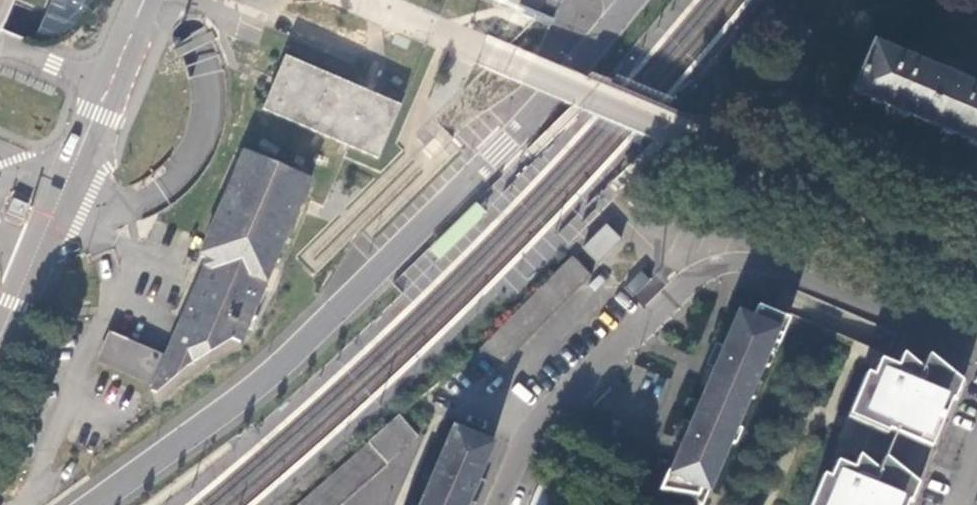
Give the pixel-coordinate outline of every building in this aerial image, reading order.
[(32,42),(45,44),(61,40),(91,12),(96,0),(49,0),(32,42)] [(550,28),(562,0),(484,0),(550,28)] [(929,65),(915,53),(911,58),(874,43),(854,90),(976,141),(976,84),(929,65)] [(106,330),(93,367),(170,394),(180,365),(199,372),(212,335),(248,347),(308,171),(237,147),(167,351),(106,330)] [(476,203),(428,250),(439,261),(486,214),(476,203)] [(605,225),(583,248),(599,262),(620,240),(605,225)] [(481,351),(501,370),(592,277),(573,257),(481,351)] [(625,288),(642,302),(657,283),(639,269),(625,288)] [(771,368),(791,320),(758,307),(752,320),(777,331),(763,364),(771,368)] [(660,491),(700,496),(705,488),(709,491),(731,440),(737,426),(750,395),(755,382),(763,364),(777,331),(752,320),(739,314),(725,348),(717,344),(710,361),(718,364),(693,424),(685,420),(677,438),(685,442),(672,473),(668,472),(660,491)] [(958,383),(929,355),(922,369),(903,353),(897,368),(880,361),(873,378),(868,375),(851,416),(931,451),(958,383)] [(763,386),(755,382),(750,395),(758,399),(763,386)] [(420,437),(402,415),(370,444),(389,465),(420,437)] [(745,430),(737,426),(731,440),(739,444),(745,430)] [(455,430),(423,504),(466,504),(470,496),(477,500),(485,482),(477,478),(491,445),(455,430)] [(389,465),(370,444),(301,504),(344,504),(389,465)] [(916,485),(886,460),(880,474),(860,458),(855,471),(838,463),(831,480),(825,478),(813,504),(907,504),(916,485)] [(532,504),(547,504),(549,489),(534,488),(532,504)]
